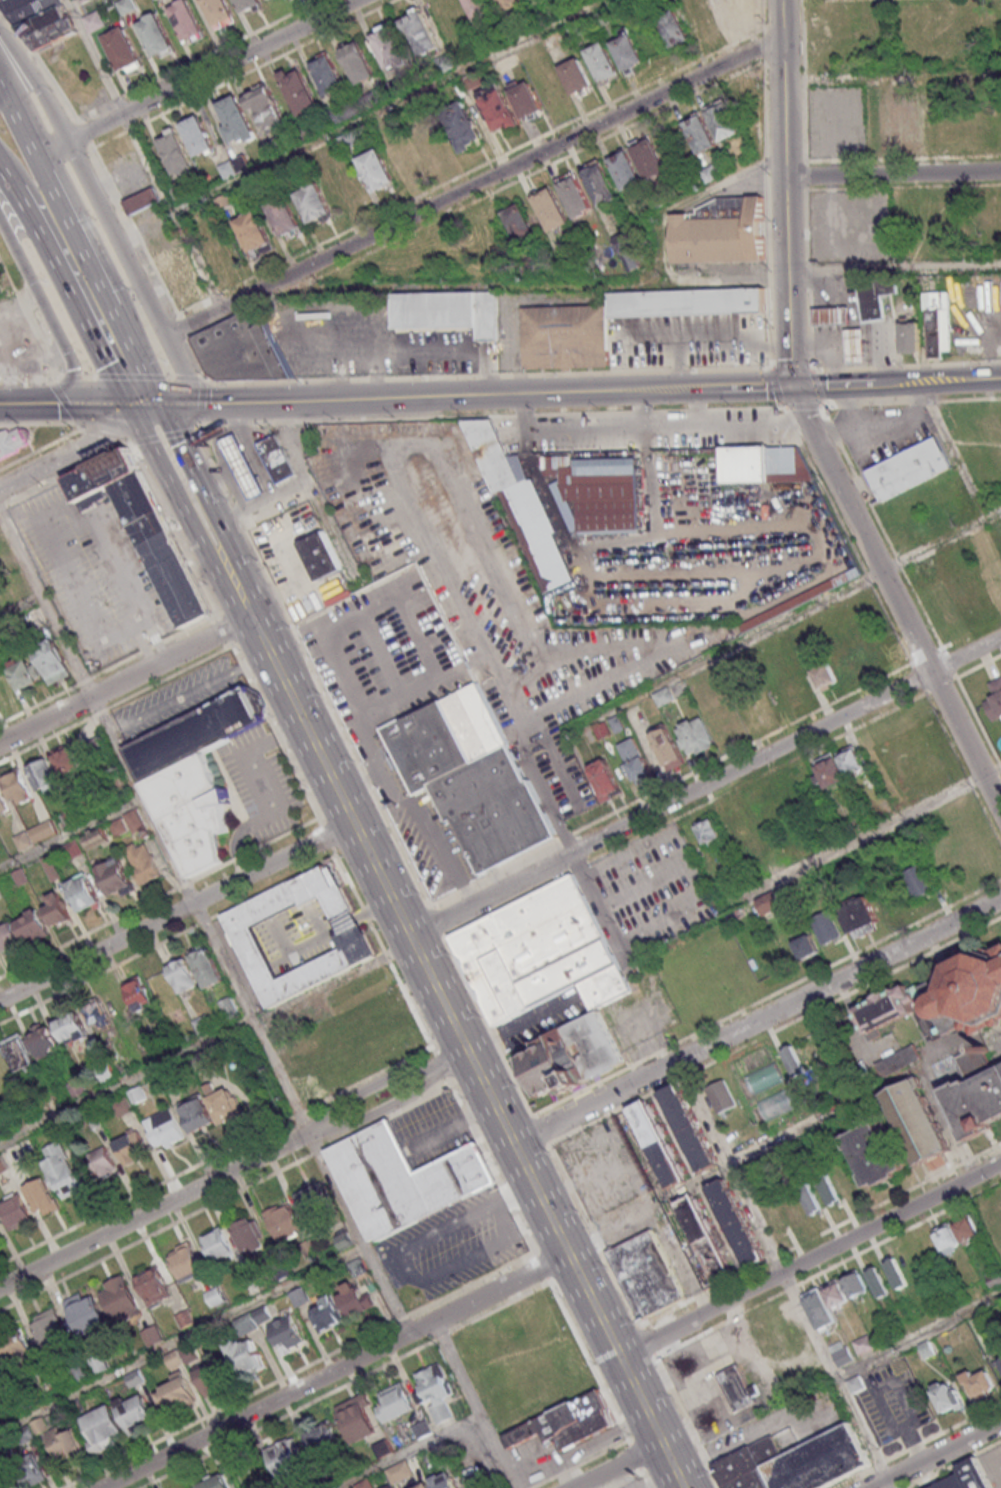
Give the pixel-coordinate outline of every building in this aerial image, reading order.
[(63,0),(4,0),(27,54),(77,32),(63,0)] [(187,44),(205,35),(189,0),(188,0),(170,8),(187,44)] [(217,30),(236,21),(227,0),(204,0),(217,30)] [(244,15),(264,6),(261,0),(237,0),(244,15)] [(496,20),(488,0),(467,0),(478,27),(496,20)] [(521,0),(499,0),(506,14),(524,5),(521,0)] [(721,25),(738,16),(730,0),(709,0),(721,25)] [(763,4),(761,0),(740,0),(745,12),(763,4)] [(84,16),(90,32),(106,26),(99,10),(84,16)] [(423,10),(402,18),(418,57),(439,49),(423,10)] [(670,48),(689,41),(678,11),(659,18),(670,48)] [(137,22),(156,60),(176,50),(157,12),(137,22)] [(406,61),(391,24),(372,31),(387,68),(406,61)] [(125,25),(104,36),(123,74),(144,64),(125,25)] [(646,64),(630,30),(611,39),(627,73),(646,64)] [(358,84),(376,76),(360,40),(342,49),(358,84)] [(588,48),(600,82),(619,76),(606,41),(588,48)] [(311,63),(328,95),(347,85),(329,53),(311,63)] [(593,86),(580,57),(561,66),(573,95),(593,86)] [(280,73),(299,115),(319,106),(301,64),(280,73)] [(508,85),(525,119),(544,110),(528,76),(508,85)] [(478,91),(496,133),(519,124),(502,81),(478,91)] [(264,132),(287,122),(269,83),(247,93),(264,132)] [(216,104),(234,146),(257,136),(238,94),(216,104)] [(704,109),(723,141),(742,130),(723,98),(704,109)] [(443,110),(461,152),(484,142),(466,100),(443,110)] [(684,120),(699,153),(717,145),(702,112),(684,120)] [(198,156),(216,148),(199,114),(182,123),(198,156)] [(179,181),(198,171),(176,127),(158,136),(179,181)] [(668,172),(652,137),(632,146),(648,181),(668,172)] [(375,193),(396,183),(380,148),(358,158),(375,193)] [(610,158),(625,189),(642,181),(628,150),(610,158)] [(251,167),(245,154),(220,166),(226,178),(251,167)] [(583,169),(601,206),(619,197),(601,160),(583,169)] [(720,176),(714,164),(700,172),(706,183),(720,176)] [(574,217),(592,210),(578,174),(560,181),(574,217)] [(311,225),(333,214),(318,182),(296,192),(311,225)] [(132,215),(162,200),(155,186),(125,201),(132,215)] [(571,222),(553,187),(534,197),(551,232),(571,222)] [(267,200),(284,239),(303,231),(285,192),(267,200)] [(672,260),(761,259),(761,198),(717,198),(695,209),(695,215),(672,215),(672,260)] [(518,241),(535,234),(521,203),(504,211),(518,241)] [(275,248),(257,210),(235,220),(253,259),(275,248)] [(209,296),(184,240),(153,255),(178,310),(209,296)] [(865,323),(890,320),(886,295),(901,293),(898,274),(883,277),(883,273),(858,276),(865,323)] [(614,291),(615,314),(767,311),(767,288),(614,291)] [(398,293),(500,291),(501,340),(479,341),(479,326),(399,328),(398,293)] [(949,350),(949,291),(927,291),(927,358),(942,358),(942,350),(949,350)] [(519,307),(520,369),(608,367),(606,305),(519,307)] [(853,323),(852,305),(816,307),(817,324),(853,323)] [(196,338),(212,372),(223,378),(297,376),(271,322),(257,328),(250,313),(196,338)] [(902,352),(921,352),(921,321),(902,321),(902,352)] [(851,362),(868,361),(866,327),(849,328),(851,362)] [(493,496),(505,491),(543,592),(572,581),(534,477),(519,483),(494,414),(466,424),(493,496)] [(30,448),(22,426),(0,434),(0,458),(30,448)] [(269,493),(239,432),(223,440),(253,500),(269,493)] [(300,474),(279,434),(260,444),(281,484),(300,474)] [(868,469),(938,435),(954,466),(884,501),(868,469)] [(798,446),(722,446),(722,482),(767,482),(767,473),(798,473),(798,446)] [(638,457),(570,458),(570,455),(544,455),(544,471),(562,471),(562,487),(638,486),(638,457)] [(638,496),(577,497),(577,506),(568,507),(568,489),(559,489),(560,494),(564,494),(565,534),(639,532),(638,496)] [(299,541),(317,581),(343,569),(324,529),(299,541)] [(179,627),(209,611),(167,531),(139,547),(179,627)] [(33,651),(50,685),(71,675),(54,640),(33,651)] [(20,691),(42,680),(30,654),(7,665),(20,691)] [(813,670),(822,689),(838,681),(829,663),(813,670)] [(987,682),(992,696),(983,699),(991,720),(1000,716),(1000,677),(987,682)] [(127,747),(145,781),(205,750),(266,719),(249,685),(127,747)] [(660,707),(675,698),(668,686),(653,694),(660,707)] [(475,873),(561,829),(485,689),(379,739),(411,803),(433,791),(475,873)] [(688,757),(716,746),(703,715),(675,727),(688,757)] [(651,734),(669,771),(686,763),(667,726),(651,734)] [(637,781),(653,773),(633,736),(618,744),(637,781)] [(82,767),(71,744),(52,753),(64,777),(82,767)] [(850,779),(849,777),(868,769),(858,745),(815,763),(825,789),(850,779)] [(207,752),(210,757),(211,761),(212,764),(213,768),(213,771),(215,775),(217,779),(219,782),(222,785),(224,789),(229,786),(232,802),(226,802),(231,831),(222,832),(222,829),(218,830),(224,860),(192,877),(146,783),(207,752)] [(623,792),(606,757),(588,766),(604,801),(623,792)] [(40,794),(60,785),(48,758),(28,767),(40,794)] [(16,806),(34,798),(21,769),(3,777),(16,806)] [(0,786),(0,813),(11,808),(0,786)] [(124,815),(133,833),(145,826),(136,809),(124,815)] [(696,825),(706,845),(724,837),(713,816),(696,825)] [(20,849),(57,833),(51,820),(15,836),(20,849)] [(126,850),(142,885),(161,876),(145,841),(126,850)] [(134,890),(121,860),(98,869),(111,899),(134,890)] [(265,1007),(376,957),(334,863),(223,912),(265,1007)] [(915,901),(935,891),(921,863),(901,873),(915,901)] [(66,886),(80,914),(101,904),(87,875),(66,886)] [(501,1028),(580,986),(591,1007),(627,989),(572,879),(452,936),(501,1028)] [(756,900),(765,916),(787,904),(778,888),(756,900)] [(55,927),(71,919),(59,892),(43,900),(55,927)] [(855,939),(881,927),(866,896),(840,908),(855,939)] [(16,917),(26,944),(50,936),(40,908),(16,917)] [(811,918),(823,944),(842,935),(830,910),(811,918)] [(12,919),(0,925),(0,949),(2,953),(23,942),(12,919)] [(802,960),(820,952),(812,933),(794,941),(802,960)] [(868,1042),(880,1038),(881,1025),(918,1013),(931,1014),(934,1021),(948,1016),(958,1017),(963,1032),(1000,1019),(1000,946),(997,947),(996,952),(980,951),(950,961),(949,974),(913,986),(911,985),(855,1003),(868,1042)] [(207,989),(224,981),(207,948),(190,956),(207,989)] [(168,967),(182,994),(200,985),(186,957),(168,967)] [(153,1002),(141,978),(124,986),(136,1010),(153,1002)] [(114,1023),(101,1000),(84,1010),(96,1032),(114,1023)] [(234,1013),(234,1000),(222,1000),(222,1013),(234,1013)] [(550,1102),(626,1063),(601,1013),(524,1047),(550,1102)] [(57,1019),(61,1042),(87,1038),(82,1014),(57,1019)] [(199,1032),(209,1028),(204,1016),(193,1021),(199,1032)] [(60,1049),(47,1021),(27,1031),(41,1058),(60,1049)] [(2,1042),(18,1075),(38,1065),(22,1032),(2,1042)] [(884,1079),(921,1057),(912,1043),(875,1064),(884,1079)] [(806,1070),(794,1044),(782,1050),(795,1075),(806,1070)] [(1000,1137),(1000,1063),(997,1065),(985,1047),(937,1071),(977,1149),(1000,1137)] [(882,1093),(913,1166),(949,1151),(918,1077),(882,1093)] [(720,1114),(738,1105),(724,1078),(706,1088),(720,1114)] [(697,1173),(716,1165),(680,1081),(661,1090),(697,1173)] [(766,1121),(797,1105),(787,1086),(756,1103),(766,1121)] [(241,1117),(230,1088),(208,1096),(219,1125),(241,1117)] [(178,1106),(194,1132),(215,1120),(200,1094),(178,1106)] [(133,1109),(125,1095),(110,1103),(118,1117),(133,1109)] [(683,1181),(650,1099),(631,1107),(664,1189),(683,1181)] [(144,1119),(158,1150),(184,1138),(171,1107),(144,1119)] [(366,1241),(496,1185),(478,1143),(413,1170),(392,1120),(327,1148),(366,1241)] [(845,1135),(868,1188),(902,1173),(879,1120),(845,1135)] [(134,1129),(112,1139),(125,1165),(147,1155),(134,1129)] [(43,1163),(61,1202),(90,1189),(81,1169),(75,1172),(61,1141),(44,1149),(49,1161),(43,1163)] [(88,1154),(100,1179),(118,1171),(106,1145),(88,1154)] [(843,1201),(828,1172),(817,1178),(831,1207),(843,1201)] [(763,1260),(730,1177),(710,1184),(743,1268),(763,1260)] [(58,1209),(45,1178),(24,1187),(37,1218),(58,1209)] [(312,1223),(336,1210),(321,1182),(297,1195),(312,1223)] [(822,1211),(811,1182),(801,1186),(812,1215),(822,1211)] [(0,1202),(0,1206),(12,1231),(35,1220),(21,1192),(0,1202)] [(695,1193),(677,1201),(716,1287),(734,1279),(695,1193)] [(277,1241),(302,1229),(288,1200),(264,1212),(277,1241)] [(230,1226),(246,1255),(267,1244),(252,1215),(230,1226)] [(934,1230),(943,1252),(980,1236),(971,1215),(934,1230)] [(233,1255),(225,1226),(202,1232),(211,1261),(233,1255)] [(347,1229),(333,1236),(341,1250),(354,1243),(347,1229)] [(654,1229),(606,1250),(638,1320),(685,1299),(654,1229)] [(205,1272),(190,1241),(168,1251),(182,1282),(205,1272)] [(885,1262),(898,1289),(909,1284),(897,1257),(885,1262)] [(355,1276),(367,1271),(362,1258),(350,1263),(355,1276)] [(149,1307),(172,1297),(157,1265),(134,1275),(149,1307)] [(880,1298),(892,1292),(878,1266),(866,1272),(880,1298)] [(843,1279),(852,1299),(869,1290),(860,1271),(843,1279)] [(141,1315),(126,1274),(100,1284),(115,1324),(141,1315)] [(802,1295),(819,1331),(838,1322),(832,1309),(850,1301),(839,1278),(802,1295)] [(348,1318),(376,1305),(370,1293),(363,1296),(355,1279),(341,1286),(345,1294),(338,1297),(348,1318)] [(205,1293),(211,1307),(226,1300),(219,1286),(205,1293)] [(309,1299),(302,1286),(289,1293),(296,1306),(309,1299)] [(64,1300),(78,1336),(109,1325),(97,1295),(86,1299),(83,1293),(64,1300)] [(310,1312),(319,1332),(343,1321),(331,1294),(317,1300),(320,1307),(310,1312)] [(30,1319),(44,1351),(69,1340),(55,1308),(30,1319)] [(282,1355),(305,1344),(291,1313),(267,1324),(282,1355)] [(162,1339),(156,1326),(145,1331),(151,1344),(162,1339)] [(36,1357),(20,1327),(0,1338),(0,1341),(15,1369),(36,1357)] [(874,1348),(868,1335),(853,1342),(859,1355),(874,1348)] [(264,1366),(249,1336),(225,1348),(240,1378),(264,1366)] [(206,1397),(229,1385),(216,1359),(193,1371),(206,1397)] [(762,1399),(755,1383),(747,1386),(737,1364),(717,1373),(735,1412),(762,1399)] [(441,1365),(416,1373),(434,1425),(453,1419),(445,1398),(452,1396),(441,1365)] [(996,1387),(988,1370),(977,1376),(974,1369),(962,1376),(974,1399),(996,1387)] [(196,1400),(183,1374),(154,1388),(167,1414),(196,1400)] [(943,1416),(964,1404),(949,1379),(928,1391),(943,1416)] [(388,1423),(416,1411),(403,1383),(375,1396),(388,1423)] [(154,1416),(140,1390),(114,1403),(128,1430),(154,1416)] [(615,1426),(600,1391),(502,1432),(508,1448),(540,1435),(545,1447),(556,1442),(559,1449),(615,1426)] [(335,1406),(351,1444),(378,1432),(362,1395),(335,1406)] [(80,1418),(95,1453),(117,1444),(114,1436),(123,1432),(111,1404),(80,1418)] [(304,1432),(313,1456),(340,1446),(330,1422),(304,1432)] [(62,1434),(59,1427),(46,1432),(58,1461),(84,1451),(75,1429),(62,1434)] [(872,1475),(851,1431),(798,1456),(789,1437),(720,1469),(729,1487),(845,1487),(872,1475)] [(264,1448),(277,1479),(305,1467),(293,1436),(264,1448)] [(19,1455),(29,1486),(46,1480),(35,1450),(19,1455)] [(975,1465),(988,1487),(930,1487),(975,1465)] [(456,1471),(414,1487),(463,1487),(456,1471)] [(225,1474),(198,1482),(200,1487),(229,1487),(225,1474)]
